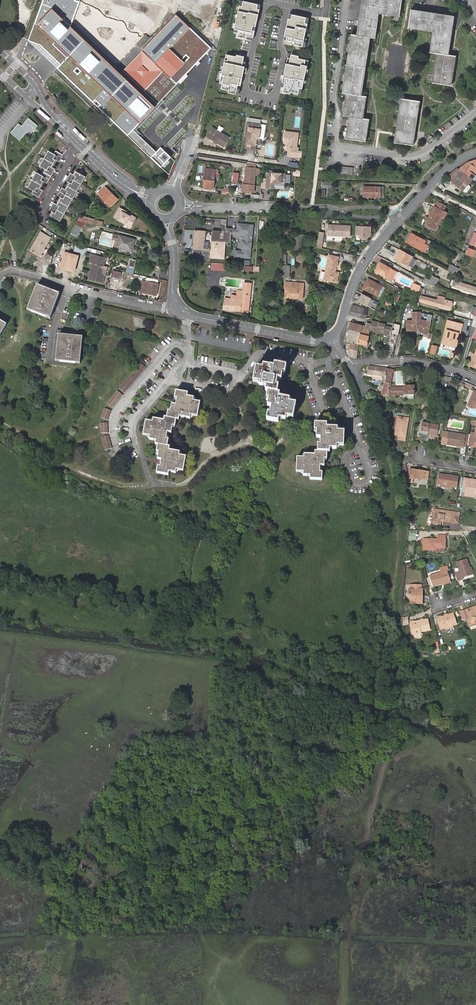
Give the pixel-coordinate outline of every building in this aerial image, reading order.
[(28,40),(40,44),(61,64),(57,68),(127,135),(161,167),(171,157),(161,147),(157,151),(133,129),(140,122),(155,107),(120,74),(70,27),(80,2),(74,0),(43,0),(28,40)] [(375,38),(379,13),(399,16),(402,0),(362,0),(356,35),(371,37),(375,38)] [(258,4),(244,1),(243,6),(241,5),(235,29),(240,30),(238,36),(247,38),(248,36),(254,37),(256,30),(253,30),(254,25),(257,26),(261,10),(257,9),(258,4)] [(411,9),(409,28),(433,32),(430,52),(437,53),(432,82),(451,85),(456,56),(449,55),(455,16),(411,9)] [(293,13),(292,19),(289,18),(285,35),(288,36),(287,40),(290,40),(289,43),(303,46),(304,41),(306,42),(307,39),(306,39),(307,32),(309,33),(310,28),(308,28),(309,23),(307,22),(308,16),(293,13)] [(176,15),(120,74),(155,107),(211,48),(176,15)] [(351,34),(350,45),(370,47),(371,37),(356,35),(351,34)] [(370,47),(350,45),(342,93),(346,93),(345,98),(343,115),(349,116),(347,126),(346,138),(366,141),(369,119),(363,118),(367,96),(362,96),(370,47)] [(245,56),(237,54),(236,56),(227,54),(220,83),(223,83),(222,88),(230,90),(229,92),(237,94),(239,85),(242,85),(245,73),(247,74),(248,68),(245,68),(246,66),(243,65),(245,56)] [(300,56),(292,54),(291,58),(288,58),(284,75),(282,75),(281,80),(283,80),(283,82),(286,83),(283,92),(292,94),(292,92),(300,94),(301,88),(304,89),(306,82),(304,81),(306,73),(308,74),(308,72),(310,72),(310,69),(308,69),(310,60),(300,58),(300,56)] [(394,142),(413,145),(419,101),(401,98),(394,142)] [(29,134),(36,126),(28,119),(21,127),(18,125),(12,132),(20,139),(26,131),(29,134)] [(261,124),(247,122),(246,127),(249,127),(247,136),(245,148),(255,149),(256,138),(259,138),(261,124)] [(212,127),(206,136),(223,147),(229,138),(220,133),(217,131),(212,127)] [(294,132),(284,131),(283,143),(287,143),(286,147),(288,148),(288,156),(297,157),(298,148),(296,147),(297,139),(293,138),(294,132)] [(54,154),(48,150),(40,165),(46,169),(42,175),(36,172),(28,187),(34,190),(32,193),(39,198),(43,190),(40,188),(43,181),(47,183),(55,169),(51,167),(55,160),(59,162),(63,154),(56,150),(54,154)] [(472,179),(475,174),(475,159),(468,162),(459,169),(472,179)] [(334,168),(333,172),(352,174),(352,169),(352,166),(334,165),(334,168)] [(255,168),(245,167),(244,184),(243,184),(242,191),(253,191),(253,185),(254,174),(255,168)] [(448,176),(447,177),(463,190),(472,179),(459,169),(457,168),(448,176)] [(213,188),(215,170),(205,169),(203,188),(213,188)] [(61,221),(85,176),(76,171),(74,174),(70,172),(66,180),(70,182),(66,189),(62,187),(58,195),(61,197),(58,204),(54,202),(49,210),(53,212),(51,216),(61,221)] [(284,174),(267,173),(266,188),(275,188),(275,182),(284,183),(284,174)] [(110,206),(117,199),(105,187),(98,194),(110,206)] [(379,197),(380,188),(371,188),(363,187),(363,197),(371,197),(379,197)] [(444,211),(446,206),(438,201),(435,206),(444,211)] [(427,230),(435,234),(447,212),(444,211),(435,206),(425,225),(429,227),(427,230)] [(122,211),(123,209),(119,207),(114,217),(125,223),(124,224),(130,227),(134,219),(129,217),(130,216),(122,211)] [(132,215),(123,209),(122,211),(130,216),(129,217),(134,219),(135,217),(132,215)] [(77,235),(82,227),(76,224),(71,233),(77,235)] [(251,242),(252,227),(237,226),(237,231),(236,234),(243,235),(243,237),(243,241),(251,242)] [(371,226),(356,226),(355,235),(360,235),(360,238),(368,238),(371,234),(371,226)] [(351,237),(351,231),(328,229),(328,235),(351,237)] [(208,248),(208,242),(204,242),(205,232),(195,231),(194,241),(195,242),(194,247),(208,248)] [(212,239),(230,242),(231,236),(231,232),(212,231),(212,239)] [(41,232),(31,251),(40,256),(50,237),(41,232)] [(412,233),(407,241),(425,251),(428,246),(424,243),(425,240),(412,233)] [(133,247),(135,240),(114,234),(112,238),(118,240),(117,247),(136,252),(137,248),(133,247)] [(294,235),(293,250),(304,250),(305,236),(294,235)] [(250,259),(251,242),(243,241),(243,243),(242,243),(241,250),(242,250),(242,252),(235,252),(235,258),(250,259)] [(86,255),(88,248),(76,245),(74,252),(86,255)] [(400,250),(395,258),(407,265),(408,264),(413,267),(417,260),(412,257),(400,250)] [(79,255),(64,251),(60,267),(75,271),(79,255)] [(106,257),(92,254),(90,262),(94,263),(89,279),(103,282),(108,266),(104,265),(106,257)] [(334,276),(335,273),(338,258),(329,256),(325,273),(324,280),(337,283),(338,277),(334,276)] [(133,273),(136,260),(130,258),(127,272),(133,273)] [(391,280),(395,274),(396,271),(380,262),(375,271),(391,280)] [(451,264),(448,270),(453,273),(455,270),(457,271),(459,268),(451,264)] [(282,265),(281,277),(289,277),(290,266),(287,266),(282,265)] [(113,269),(112,276),(120,278),(121,271),(113,269)] [(428,284),(431,278),(427,276),(423,282),(428,284)] [(428,284),(435,286),(438,280),(432,276),(431,278),(428,284)] [(382,286),(384,288),(386,283),(381,281),(379,284),(368,279),(363,288),(377,295),(378,295),(382,286)] [(156,295),(159,284),(141,280),(139,291),(156,295)] [(458,280),(456,286),(475,294),(475,287),(458,280)] [(303,298),(304,283),(296,282),(296,286),(296,288),(285,288),(285,297),(303,298)] [(236,299),(235,301),(241,302),(240,310),(248,311),(251,283),(244,283),(243,290),(237,290),(236,295),(236,299)] [(50,318),(59,295),(37,286),(28,310),(50,318)] [(394,308),(396,304),(400,295),(397,294),(393,302),(392,304),(387,301),(385,304),(394,308)] [(422,295),(420,301),(447,308),(448,302),(422,295)] [(223,309),(240,311),(240,310),(241,302),(235,301),(236,299),(231,298),(225,298),(223,309)] [(352,305),(350,314),(366,318),(368,309),(352,305)] [(407,320),(407,330),(416,330),(416,328),(418,328),(419,331),(427,333),(431,316),(427,315),(427,317),(426,321),(422,320),(422,316),(422,313),(422,312),(414,312),(413,320),(407,320)] [(449,320),(447,319),(440,343),(443,343),(445,338),(443,337),(445,328),(447,329),(449,320)] [(370,330),(372,330),(382,333),(387,334),(388,334),(390,324),(385,323),(373,320),(372,323),(371,327),(370,330)] [(459,333),(462,324),(449,320),(447,329),(445,328),(443,337),(445,338),(443,343),(452,346),(455,336),(457,337),(458,332),(459,333)] [(349,330),(360,333),(362,325),(350,321),(349,330)] [(390,324),(388,334),(396,336),(400,324),(390,322),(390,324)] [(367,345),(370,330),(371,327),(366,325),(362,325),(360,333),(358,344),(367,345)] [(351,342),(358,344),(360,333),(349,330),(346,341),(351,342)] [(80,363),(82,338),(59,335),(57,361),(80,363)] [(351,342),(350,349),(358,351),(358,344),(351,342)] [(350,349),(349,356),(357,358),(358,351),(350,349)] [(123,394),(145,369),(139,364),(118,389),(123,394)] [(285,373),(286,366),(275,364),(274,368),(264,366),(263,369),(256,368),(254,381),(261,383),(260,386),(267,387),(266,391),(268,391),(267,398),(269,398),(268,405),(271,406),(270,413),(268,413),(267,419),(278,421),(279,418),(285,419),(286,416),(293,417),(295,403),(289,402),(289,399),(279,397),(279,394),(277,393),(278,386),(276,386),(278,379),(281,379),(282,373),(285,373)] [(367,374),(385,377),(386,371),(386,369),(368,366),(367,374)] [(385,377),(381,395),(389,396),(405,395),(414,395),(414,386),(403,387),(389,387),(390,384),(391,384),(393,370),(386,371),(385,377)] [(197,416),(200,402),(193,401),(194,398),(187,396),(187,393),(176,391),(175,398),(177,398),(176,405),(172,404),(171,411),(169,411),(167,418),(165,417),(164,420),(154,419),(153,422),(146,421),(144,435),(150,436),(150,439),(156,440),(156,444),(158,444),(157,452),(159,452),(158,458),(162,459),(161,466),(158,466),(157,472),(168,474),(169,471),(176,472),(176,469),(183,470),(185,457),(179,455),(180,452),(169,450),(169,447),(167,446),(168,440),(166,439),(167,432),(171,432),(172,426),(174,426),(176,419),(178,419),(179,416),(190,418),(191,415),(197,416)] [(110,410),(121,397),(116,392),(105,406),(110,410)] [(106,422),(109,413),(102,410),(99,420),(106,422)] [(398,419),(407,420),(407,418),(396,416),(394,426),(395,426),(396,426),(398,419)] [(403,441),(407,420),(398,419),(396,426),(395,426),(393,435),(398,436),(397,440),(403,441)] [(343,445),(344,432),(337,431),(337,428),(326,427),(327,424),(315,423),(315,430),(317,430),(317,438),(320,438),(320,444),(318,444),(318,451),(315,451),(315,455),(304,454),(304,458),(297,458),(297,471),(304,472),(304,475),(310,476),(310,479),(321,479),(322,473),(320,473),(320,466),(324,466),(324,459),(326,459),(326,452),(329,452),(329,448),(336,449),(337,445),(343,445)] [(422,423),(420,432),(427,433),(427,434),(431,435),(439,436),(441,426),(422,423)] [(99,426),(100,436),(107,435),(106,424),(99,426)] [(475,429),(473,439),(469,438),(468,448),(472,449),(473,446),(475,446),(475,429)] [(448,433),(446,442),(456,444),(456,446),(463,448),(465,436),(448,433)] [(101,439),(103,452),(110,451),(108,438),(101,439)] [(427,480),(428,473),(410,469),(408,478),(417,480),(418,478),(427,480)] [(458,477),(438,474),(436,485),(456,488),(458,477)] [(461,487),(464,488),(463,494),(475,496),(474,499),(475,499),(475,484),(472,484),(472,480),(463,478),(461,487)] [(451,519),(457,521),(458,513),(434,509),(434,511),(432,511),(430,523),(439,524),(440,520),(440,518),(443,518),(442,520),(450,522),(451,519)] [(444,536),(436,535),(436,539),(422,539),(421,551),(435,551),(435,548),(444,548),(444,536)] [(460,577),(469,574),(468,567),(465,558),(456,561),(458,570),(454,571),(457,580),(461,579),(460,577)] [(428,577),(431,587),(448,582),(445,571),(447,571),(446,567),(438,569),(439,573),(428,577)] [(407,594),(409,594),(409,604),(420,604),(420,590),(419,590),(419,586),(409,586),(409,589),(407,589),(407,594)] [(475,616),(475,606),(460,611),(462,620),(467,619),(475,616)] [(444,626),(451,624),(456,622),(452,612),(436,617),(439,627),(444,626)] [(475,616),(467,619),(469,626),(475,623),(475,616)] [(411,638),(421,636),(420,631),(429,629),(427,619),(408,623),(411,638)]
